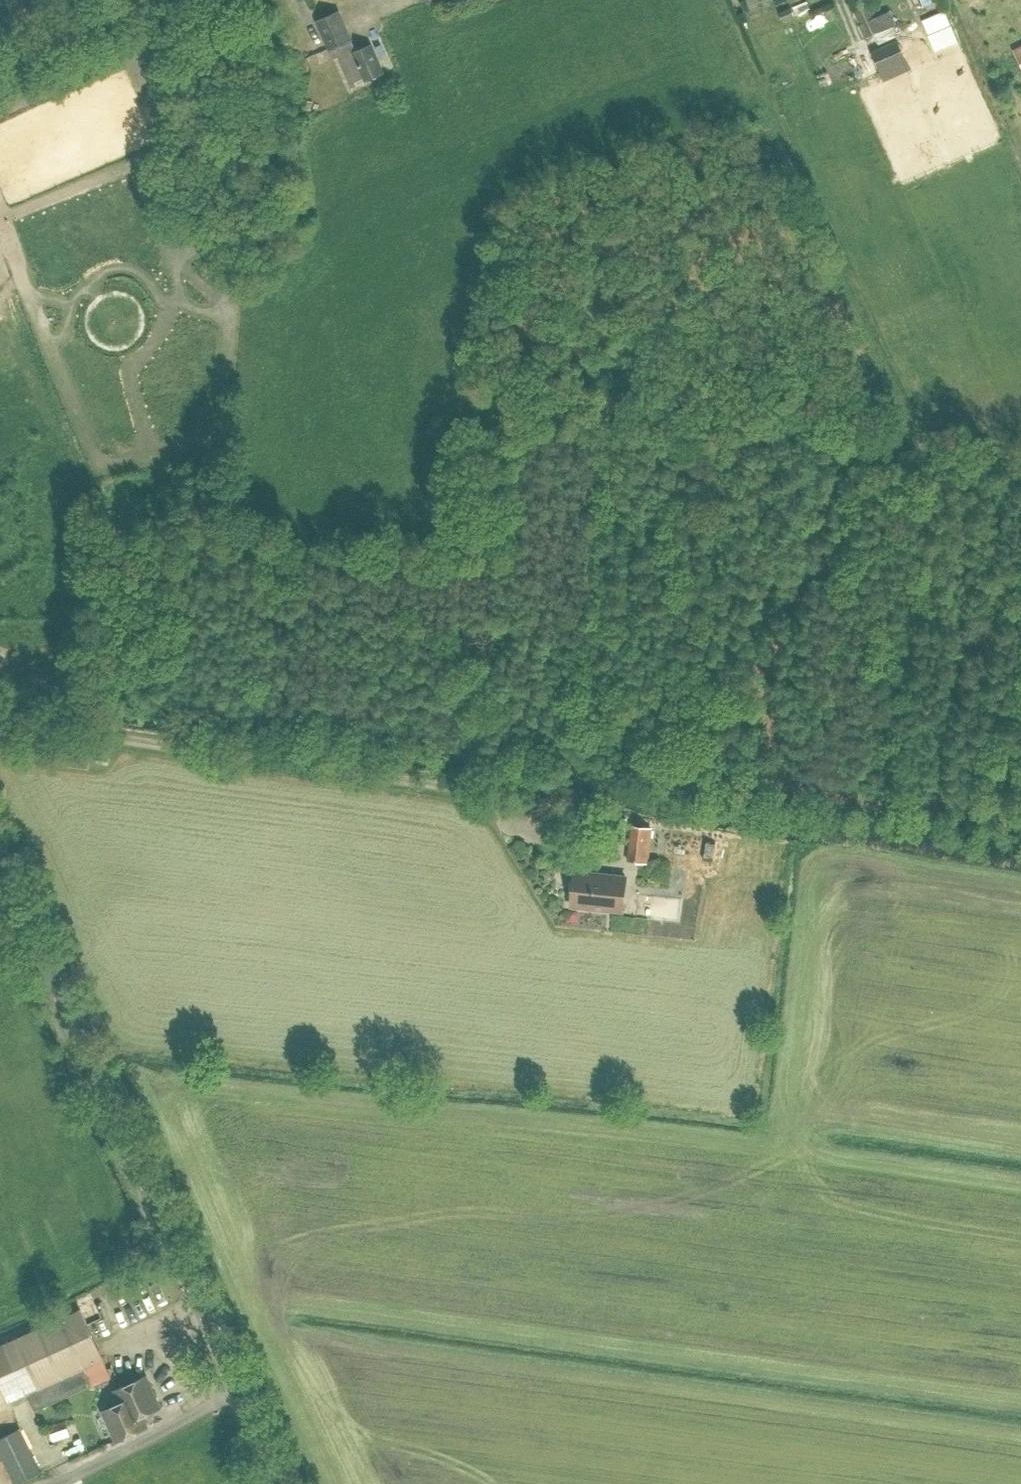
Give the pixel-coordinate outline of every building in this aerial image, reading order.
[(810,8),(806,0),(805,0),(779,12),(783,20),(810,8)] [(854,10),(866,37),(882,30),(870,3),(854,10)] [(352,41),(339,11),(317,21),(329,50),(352,41)] [(898,39),(872,51),(885,80),(911,69),(898,39)] [(384,73),(372,44),(351,52),(364,82),(384,73)] [(651,827),(632,825),(628,859),(647,861),(651,827)] [(707,841),(704,859),(714,861),(717,842),(707,841)] [(575,870),(571,907),(623,913),(627,876),(575,870)] [(109,1373),(95,1341),(80,1308),(3,1343),(34,1411),(92,1385),(90,1382),(109,1373)] [(142,1416),(160,1408),(146,1377),(114,1390),(120,1403),(102,1410),(115,1440),(147,1427),(142,1416)] [(33,1454),(20,1429),(0,1439),(0,1452),(16,1483),(18,1483),(41,1472),(33,1454)] [(33,1430),(24,1436),(34,1453),(44,1448),(33,1430)]
